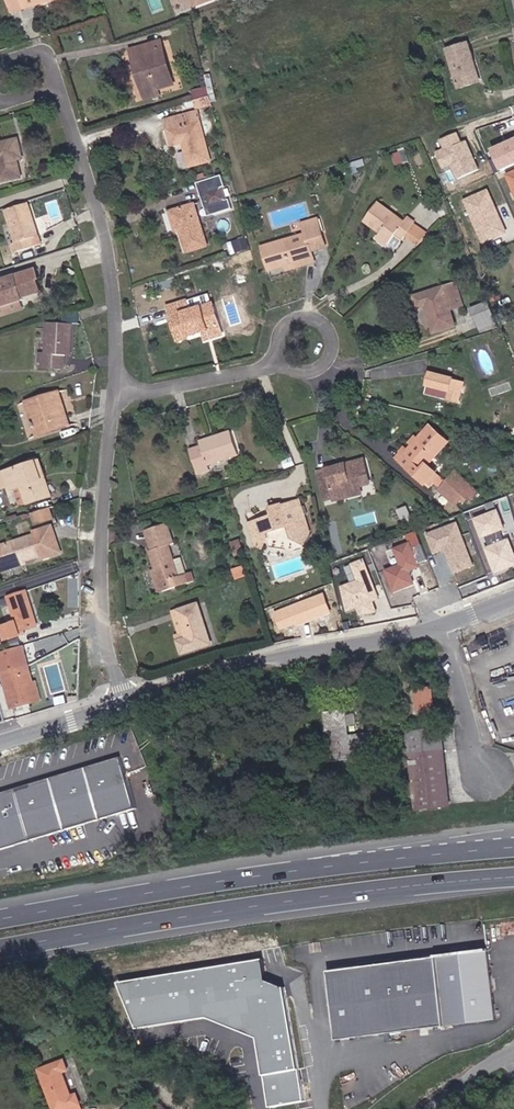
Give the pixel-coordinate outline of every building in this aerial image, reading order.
[(13,13),(61,0),(10,0),(13,13)] [(157,40),(125,50),(132,75),(165,66),(157,40)] [(473,42),(449,50),(461,90),(486,82),(473,42)] [(194,90),(199,108),(213,103),(208,86),(194,90)] [(197,109),(163,118),(170,147),(182,144),(188,167),(210,162),(197,109)] [(457,133),(440,140),(444,149),(435,152),(442,170),(451,166),(456,180),(478,171),(466,141),(461,143),(457,133)] [(22,178),(17,162),(23,160),(17,137),(0,142),(0,140),(0,184),(22,178)] [(489,147),(498,170),(513,163),(513,138),(489,147)] [(232,210),(220,176),(197,183),(209,218),(232,210)] [(507,233),(487,189),(460,202),(481,245),(507,233)] [(407,220),(382,201),(365,223),(383,233),(380,238),(391,248),(397,237),(404,242),(407,237),(422,248),(431,233),(411,216),(407,220)] [(31,202),(6,211),(18,243),(13,245),(16,253),(46,243),(31,202)] [(198,203),(172,210),(178,234),(182,233),(190,255),(213,246),(198,203)] [(297,235),(263,245),(271,272),(288,267),(289,272),(319,263),(316,252),(331,248),(321,217),(295,224),(297,235)] [(249,237),(230,241),(234,261),(253,257),(249,237)] [(0,281),(0,304),(46,292),(38,270),(0,281)] [(458,283),(416,297),(420,309),(427,308),(436,334),(461,327),(455,311),(466,307),(458,283)] [(189,301),(170,306),(180,342),(206,334),(212,340),(227,335),(217,303),(195,308),(189,301)] [(481,330),(498,323),(489,301),(472,308),(481,330)] [(77,324),(47,322),(46,351),(40,351),(39,368),(67,371),(68,356),(76,356),(77,324)] [(459,380),(433,371),(428,392),(463,402),(469,383),(459,380)] [(61,390),(26,401),(38,437),(73,425),(61,390)] [(403,451),(396,457),(421,478),(433,464),(454,441),(431,424),(420,438),(416,435),(411,441),(415,445),(411,449),(408,445),(403,451)] [(234,430),(200,439),(202,444),(192,448),(201,473),(213,470),(211,464),(243,456),(234,430)] [(367,458),(319,470),(327,500),(376,491),(367,458)] [(42,459),(5,471),(13,492),(23,489),(29,504),(54,497),(42,459)] [(433,464),(421,478),(439,494),(442,490),(463,510),(484,492),(460,470),(451,481),(433,464)] [(274,516),(251,522),(257,543),(273,540),(272,535),(290,528),(294,538),(304,544),(319,540),(303,500),(272,509),(274,516)] [(35,525),(55,519),(51,506),(31,513),(35,525)] [(495,511),(472,519),(479,539),(502,530),(495,511)] [(456,522),(424,534),(432,555),(442,551),(452,576),(474,568),(456,522)] [(172,524),(148,530),(155,550),(152,551),(158,569),(154,571),(161,594),(196,582),(193,574),(183,576),(173,546),(179,543),(172,524)] [(0,545),(0,572),(67,555),(55,525),(35,531),(36,535),(0,545)] [(483,549),(494,574),(513,566),(513,558),(506,539),(483,549)] [(391,550),(397,565),(382,571),(391,594),(412,586),(408,574),(419,569),(408,543),(391,550)] [(379,600),(363,558),(349,564),(356,580),(338,587),(347,612),(354,609),(358,617),(376,611),(372,602),(379,600)] [(28,590),(3,598),(13,624),(4,627),(10,641),(27,636),(26,632),(41,628),(28,590)] [(201,603),(173,611),(179,638),(177,639),(183,657),(217,644),(201,603)] [(0,653),(0,678),(9,709),(40,700),(35,681),(31,682),(21,647),(0,653)] [(418,685),(420,712),(438,709),(436,683),(418,685)] [(359,709),(327,713),(332,763),(376,758),(373,731),(362,733),(359,709)] [(411,732),(420,810),(455,808),(445,729),(411,732)] [(0,793),(0,849),(131,809),(116,758),(0,793)] [(501,1017),(492,948),(325,969),(333,1038),(501,1017)] [(258,959),(114,983),(133,1029),(204,1018),(253,1039),(262,1076),(266,1107),(301,1101),(294,1070),(280,988),(262,980),(258,959)] [(40,1070),(58,1108),(86,1108),(85,1106),(88,1104),(82,1092),(76,1094),(66,1074),(74,1071),(67,1059),(40,1070)]
